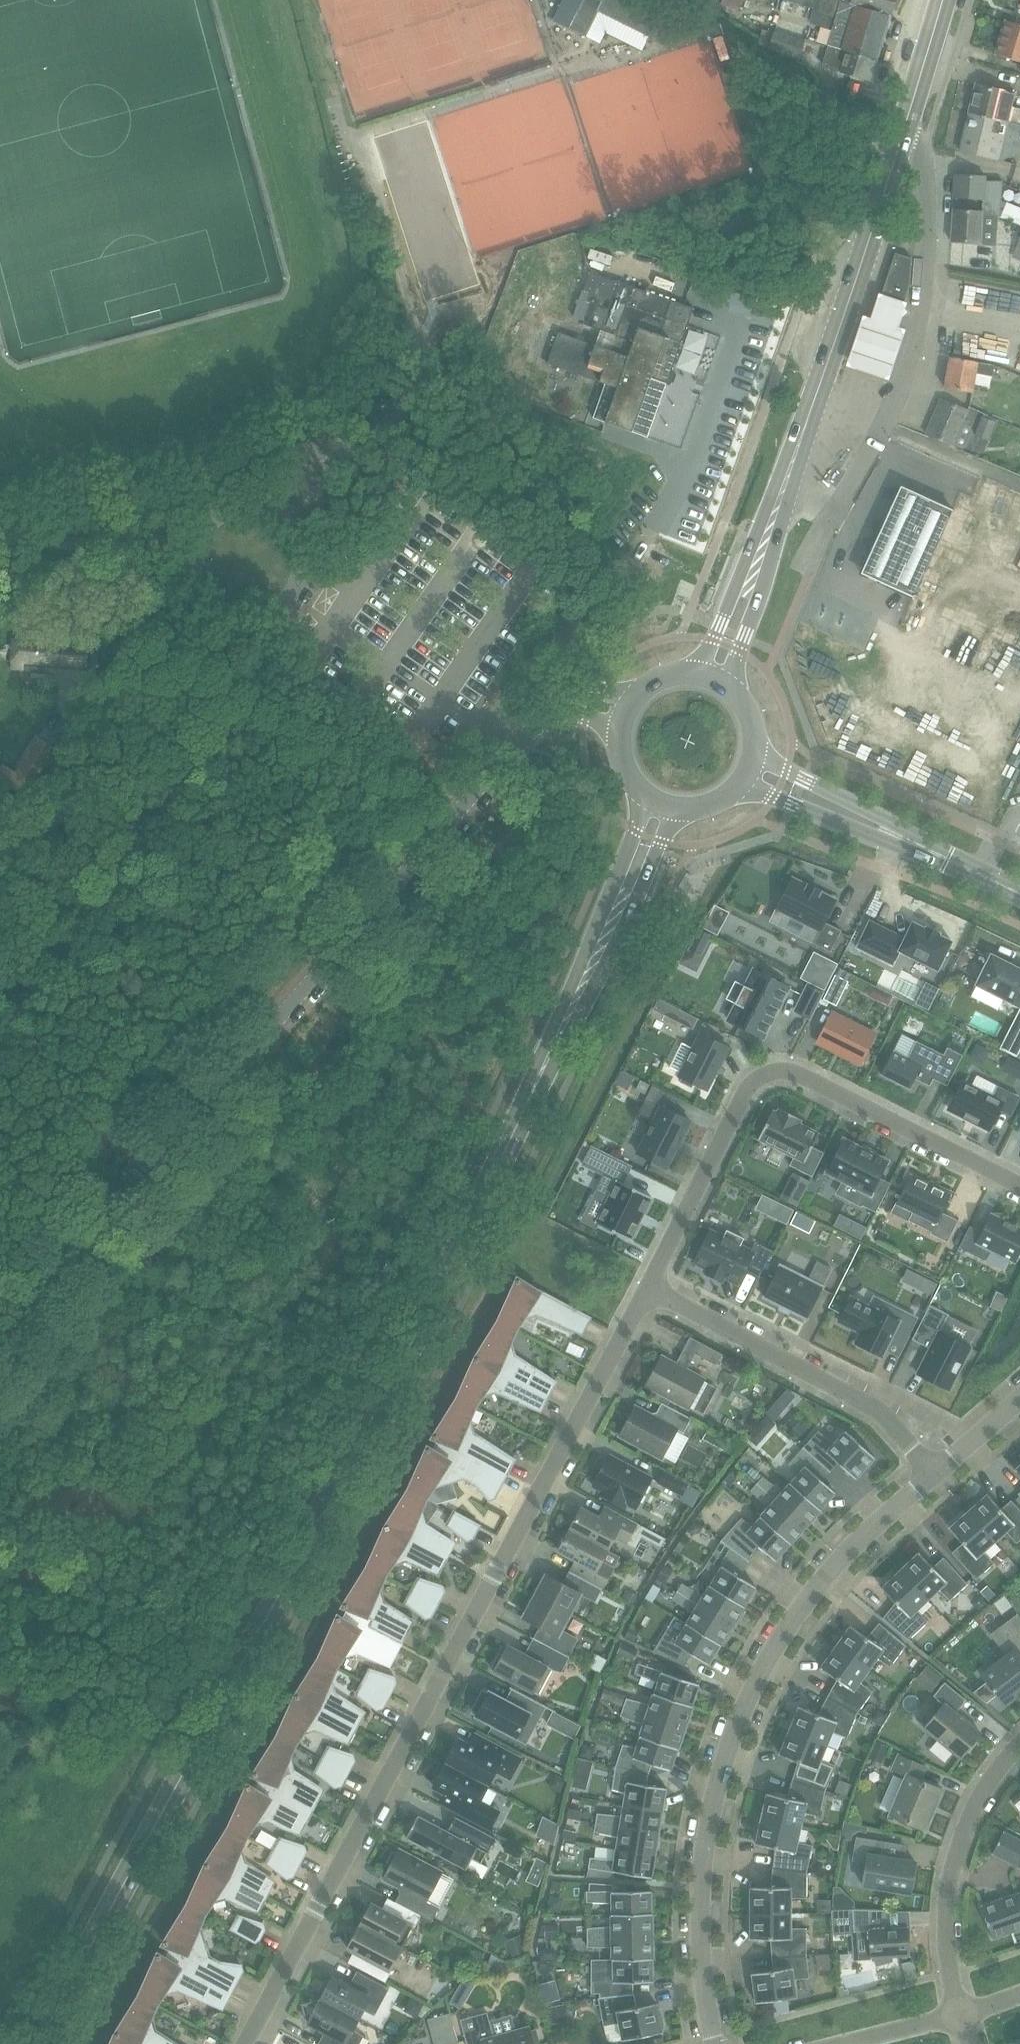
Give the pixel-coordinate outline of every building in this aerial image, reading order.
[(586,37),(599,12),(650,37),(664,7),(650,0),(564,0),(554,21),(586,37)] [(810,22),(826,27),(830,14),(837,16),(838,17),(840,11),(843,3),(833,0),(817,0),(814,9),(810,22)] [(843,3),(845,4),(856,7),(890,17),(895,0),(833,0),(843,3)] [(842,51),(877,61),(890,17),(856,7),(853,15),(840,11),(838,17),(837,16),(828,45),(830,46),(829,47),(842,51)] [(995,55),(1019,62),(1019,24),(1005,20),(995,55)] [(803,43),(775,34),(770,51),(798,60),(803,43)] [(877,61),(842,51),(829,47),(824,66),(841,71),(841,72),(871,81),(877,61)] [(970,113),(1019,125),(1019,109),(1011,107),(1014,94),(976,86),(970,113)] [(970,113),(961,152),(998,161),(1000,155),(1006,156),(1015,151),(1019,152),(1019,125),(970,113)] [(997,216),(1019,225),(1019,223),(1019,209),(1001,202),(1002,183),(986,182),(986,177),(956,175),(954,199),(983,201),(983,211),(997,216)] [(997,216),(983,211),(983,212),(953,210),(951,242),(995,245),(997,216)] [(896,253),(881,296),(880,300),(903,308),(910,285),(912,259),(896,253)] [(559,333),(548,364),(601,383),(606,384),(594,418),(648,438),(687,325),(694,308),(591,273),(575,317),(574,318),(585,321),(583,325),(616,336),(611,351),(559,333)] [(870,329),(862,326),(846,376),(888,389),(904,340),(897,338),(905,314),(878,305),(870,329)] [(957,336),(953,357),(974,361),(978,340),(957,336)] [(951,358),(945,387),(973,393),(976,374),(992,377),(994,366),(951,358)] [(927,434),(952,445),(954,445),(954,444),(961,447),(966,446),(972,430),(970,426),(967,424),(969,420),(965,419),(968,412),(941,400),(927,434)] [(988,432),(1003,439),(1014,416),(999,409),(988,432)] [(862,574),(837,629),(864,641),(915,664),(923,646),(948,591),(965,599),(977,573),(976,573),(980,564),(981,564),(999,526),(981,518),(979,522),(953,510),(926,498),(901,486),(862,574)] [(579,577),(569,571),(563,580),(572,587),(579,577)] [(25,643),(13,642),(12,670),(24,671),(24,663),(87,666),(88,646),(43,644),(43,634),(25,633),(25,643)] [(11,787),(29,798),(57,753),(38,742),(11,787)] [(793,879),(778,909),(820,931),(814,943),(831,952),(842,931),(825,922),(836,900),(820,892),(821,891),(809,885),(809,886),(793,879)] [(870,921),(857,948),(893,966),(900,952),(938,970),(952,942),(940,935),(941,933),(927,927),(926,929),(913,922),(905,938),(870,921)] [(1019,1007),(1019,970),(992,955),(977,985),(1019,1007)] [(737,1003),(728,1020),(764,1038),(789,988),(754,970),(745,987),(736,983),(728,999),(737,1003)] [(836,975),(824,999),(837,1006),(849,982),(836,975)] [(808,986),(796,1010),(810,1018),(822,993),(808,986)] [(833,1013),(818,1043),(861,1064),(875,1034),(833,1013)] [(683,1043),(670,1068),(681,1073),(679,1076),(682,1078),(680,1082),(692,1088),(694,1084),(707,1090),(729,1048),(701,1033),(694,1048),(683,1043)] [(882,1075),(910,1089),(917,1076),(924,1080),(923,1082),(930,1086),(934,1079),(948,1086),(963,1056),(948,1048),(944,1055),(917,1041),(908,1057),(894,1050),(882,1075)] [(1019,1098),(999,1087),(993,1098),(963,1082),(950,1109),(990,1129),(1000,1110),(1011,1116),(1019,1098)] [(660,1108),(653,1121),(638,1153),(667,1168),(676,1150),(677,1150),(683,1140),(681,1139),(691,1121),(673,1112),(680,1099),(653,1085),(645,1100),(660,1108)] [(773,1111),(759,1139),(794,1157),(790,1166),(812,1177),(824,1153),(813,1147),(820,1134),(800,1124),(802,1120),(779,1108),(777,1113),(773,1111)] [(844,1140),(828,1172),(858,1187),(851,1200),(876,1212),(891,1183),(890,1183),(888,1187),(877,1181),(887,1162),(874,1155),(874,1154),(862,1148),(862,1149),(844,1140)] [(610,1197),(597,1223),(631,1240),(652,1197),(623,1183),(632,1166),(593,1146),(583,1165),(605,1175),(597,1191),(610,1197)] [(943,1213),(951,1195),(911,1175),(897,1204),(913,1212),(909,1221),(932,1232),(931,1234),(948,1242),(959,1221),(943,1213)] [(1019,1252),(1019,1229),(992,1215),(983,1233),(970,1226),(959,1248),(985,1261),(990,1250),(1015,1262),(1019,1252)] [(711,1231),(695,1263),(708,1269),(706,1273),(723,1281),(725,1278),(738,1284),(745,1270),(759,1277),(772,1251),(756,1243),(752,1251),(741,1245),(744,1239),(727,1230),(724,1237),(711,1231)] [(808,1317),(823,1289),(824,1287),(781,1265),(780,1267),(765,1296),(765,1298),(808,1319),(808,1317)] [(498,1319),(498,1320),(516,1330),(524,1318),(537,1314),(582,1333),(590,1318),(521,1282),(520,1279),(517,1280),(518,1284),(499,1320),(498,1319)] [(852,1298),(851,1300),(843,1316),(840,1322),(862,1333),(856,1343),(869,1350),(882,1356),(885,1351),(891,1339),(904,1345),(917,1319),(904,1313),(899,1322),(888,1316),(893,1307),(875,1298),(870,1307),(852,1298)] [(949,1315),(930,1305),(913,1340),(930,1349),(918,1374),(950,1390),(971,1348),(940,1332),(949,1315)] [(479,1357),(475,1358),(548,1397),(556,1383),(515,1356),(511,1343),(516,1330),(498,1320),(497,1320),(498,1321),(479,1357)] [(701,1343),(695,1354),(717,1366),(723,1355),(701,1343)] [(704,1379),(662,1357),(647,1386),(689,1408),(704,1379)] [(456,1397),(456,1398),(475,1408),(483,1396),(496,1392),(541,1411),(548,1397),(475,1358),(476,1362),(457,1397),(456,1397)] [(438,1438),(440,1440),(507,1474),(515,1460),(473,1434),(470,1420),(475,1408),(456,1398),(457,1399),(438,1434),(434,1436),(435,1439),(438,1438)] [(620,1436),(662,1458),(677,1430),(684,1433),(691,1419),(663,1404),(658,1413),(652,1415),(636,1407),(620,1436)] [(818,1431),(804,1448),(830,1472),(838,1463),(856,1479),(865,1469),(868,1472),(876,1464),(873,1461),(875,1458),(846,1431),(834,1443),(818,1431)] [(408,1488),(408,1489),(427,1499),(434,1487),(465,1478),(475,1483),(490,1499),(495,1498),(507,1474),(440,1440),(434,1452),(431,1451),(430,1448),(427,1449),(428,1453),(409,1488),(408,1488)] [(798,1475),(791,1483),(821,1510),(836,1493),(822,1481),(830,1472),(804,1448),(789,1465),(798,1475)] [(604,1466),(594,1486),(602,1491),(601,1494),(625,1507),(627,1504),(636,1509),(652,1478),(613,1458),(611,1457),(610,1456),(609,1457),(604,1466)] [(658,1484),(682,1496),(688,1484),(664,1472),(658,1484)] [(763,1477),(757,1484),(806,1527),(821,1510),(791,1483),(790,1483),(782,1492),(763,1477)] [(760,1517),(760,1518),(790,1544),(791,1545),(806,1527),(757,1484),(751,1491),(768,1508),(760,1517)] [(389,1525),(385,1527),(446,1559),(454,1544),(425,1525),(421,1512),(427,1499),(408,1489),(407,1489),(408,1490),(389,1525)] [(969,1512),(995,1542),(1006,1532),(1017,1544),(1019,1541),(1019,1510),(1011,1501),(1001,1509),(988,1494),(978,1503),(977,1501),(969,1508),(971,1510),(969,1512)] [(582,1509),(570,1530),(607,1550),(614,1537),(627,1543),(637,1524),(611,1510),(605,1521),(582,1509)] [(995,1542),(969,1512),(949,1529),(962,1544),(952,1553),(976,1580),(995,1564),(984,1552),(995,1542)] [(448,1525),(467,1540),(473,1539),(479,1526),(454,1513),(448,1525)] [(742,1518),(721,1541),(749,1561),(761,1548),(775,1561),(790,1544),(760,1518),(753,1526),(742,1518)] [(681,1535),(684,1525),(665,1521),(663,1531),(681,1535)] [(367,1566),(366,1566),(385,1576),(393,1565),(406,1561),(438,1574),(446,1559),(385,1527),(387,1530),(367,1566)] [(582,1564),(576,1575),(601,1589),(602,1589),(613,1569),(601,1563),(607,1550),(570,1530),(559,1551),(582,1564)] [(716,1576),(711,1585),(745,1606),(756,1587),(740,1577),(749,1561),(721,1541),(705,1567),(716,1576)] [(919,1553),(901,1570),(928,1600),(939,1589),(950,1601),(968,1584),(944,1557),(933,1567),(919,1553)] [(350,1609),(347,1615),(401,1643),(413,1621),(384,1603),(380,1589),(385,1576),(366,1566),(366,1567),(367,1567),(348,1603),(344,1604),(345,1608),(348,1607),(350,1609)] [(928,1600),(901,1570),(900,1571),(898,1570),(889,1579),(890,1581),(882,1588),(896,1603),(883,1618),(909,1640),(928,1622),(917,1610),(928,1600)] [(547,1573),(535,1596),(570,1615),(582,1594),(595,1601),(601,1589),(576,1575),(570,1572),(564,1584),(547,1575),(548,1574),(547,1573)] [(419,1579),(413,1591),(438,1604),(444,1592),(443,1587),(419,1579)] [(682,1584),(677,1592),(733,1626),(745,1606),(711,1585),(710,1585),(704,1596),(682,1584)] [(438,1604),(413,1591),(406,1603),(426,1618),(431,1616),(438,1604)] [(686,1624),(720,1645),(721,1646),(733,1626),(677,1592),(672,1600),(692,1614),(686,1624)] [(541,1627),(535,1639),(568,1657),(577,1639),(562,1631),(570,1615),(535,1596),(522,1619),(524,1620),(524,1618),(541,1627)] [(1004,1597),(994,1605),(1002,1615),(1012,1607),(1004,1597)] [(318,1657),(337,1667),(344,1656),(358,1652),(389,1665),(401,1643),(347,1615),(344,1621),(341,1619),(341,1617),(337,1618),(338,1621),(319,1657),(318,1657)] [(1018,1697),(1019,1698),(1019,1697),(1019,1621),(1017,1617),(993,1635),(1008,1654),(981,1674),(1005,1706),(1018,1697)] [(851,1626),(836,1647),(870,1670),(878,1658),(891,1668),(906,1645),(879,1623),(867,1637),(851,1626)] [(720,1645),(686,1624),(681,1634),(668,1628),(653,1652),(684,1666),(692,1654),(709,1665),(720,1645)] [(568,1657),(535,1639),(531,1637),(542,1643),(533,1659),(509,1646),(510,1645),(509,1645),(503,1656),(500,1654),(493,1666),(496,1668),(494,1672),(495,1673),(495,1672),(539,1696),(540,1695),(539,1694),(552,1670),(561,1673),(560,1673),(561,1674),(570,1658),(568,1657)] [(607,1650),(614,1661),(625,1655),(619,1644),(607,1650)] [(837,1680),(828,1697),(858,1713),(874,1692),(861,1682),(870,1670),(836,1647),(835,1648),(833,1646),(825,1657),(827,1659),(821,1668),(837,1680)] [(299,1694),(296,1695),(356,1728),(364,1713),(335,1694),(331,1680),(337,1667),(318,1657),(318,1658),(299,1694)] [(942,1658),(934,1669),(949,1681),(958,1670),(942,1658)] [(658,1683),(654,1693),(654,1694),(692,1706),(693,1706),(700,1684),(663,1672),(663,1671),(638,1663),(635,1674),(658,1683)] [(370,1671),(364,1682),(389,1696),(396,1684),(394,1678),(370,1671)] [(389,1696),(364,1682),(358,1694),(377,1709),(383,1707),(389,1696)] [(925,1728),(961,1758),(967,1751),(969,1753),(978,1743),(975,1741),(981,1733),(956,1713),(967,1700),(945,1682),(934,1696),(944,1705),(925,1728)] [(477,1716),(526,1743),(545,1707),(556,1713),(556,1711),(510,1687),(510,1688),(513,1690),(508,1701),(490,1691),(486,1700),(480,1697),(473,1710),(478,1713),(477,1716)] [(627,1698),(624,1707),(686,1728),(693,1706),(692,1706),(654,1694),(654,1693),(650,1705),(627,1698)] [(277,1734),(276,1735),(295,1745),(303,1734),(316,1730),(348,1743),(356,1728),(296,1695),(297,1699),(278,1735),(277,1734)] [(800,1707),(790,1731),(827,1746),(833,1732),(848,1738),(858,1713),(828,1697),(818,1714),(800,1707)] [(640,1737),(640,1736),(678,1749),(678,1750),(679,1750),(686,1728),(624,1707),(621,1716),(643,1725),(640,1737)] [(798,1762),(793,1780),(826,1790),(836,1766),(821,1759),(827,1746),(790,1731),(789,1733),(786,1732),(783,1741),(785,1742),(780,1755),(798,1762)] [(261,1777),(258,1783),(311,1812),(323,1790),(294,1771),(290,1758),(295,1745),(276,1735),(276,1736),(277,1736),(258,1772),(254,1773),(255,1777),(258,1776),(261,1777)] [(623,1745),(616,1766),(649,1774),(652,1764),(671,1771),(678,1750),(678,1749),(640,1736),(640,1737),(637,1747),(623,1745)] [(459,1739),(446,1764),(488,1787),(496,1771),(510,1779),(521,1759),(488,1741),(482,1752),(459,1739)] [(329,1748),(323,1760),(348,1773),(354,1761),(353,1756),(329,1748)] [(890,1815),(925,1829),(942,1789),(921,1780),(926,1767),(899,1755),(893,1769),(907,1775),(890,1815)] [(348,1773),(323,1760),(317,1772),(336,1787),(342,1785),(348,1773)] [(488,1787),(446,1764),(434,1787),(456,1799),(451,1810),(490,1831),(496,1819),(486,1813),(497,1793),(507,1798),(507,1797),(488,1787)] [(625,1793),(624,1805),(663,1811),(667,1788),(647,1785),(649,1774),(616,1766),(612,1789),(625,1793)] [(762,1818),(762,1819),(801,1827),(804,1813),(820,1816),(826,1790),(793,1780),(787,1798),(768,1793),(765,1804),(763,1804),(760,1817),(762,1818)] [(228,1826),(247,1836),(254,1825),(268,1821),(300,1834),(311,1812),(258,1783),(254,1789),(252,1788),(251,1785),(247,1787),(248,1790),(229,1826),(228,1826)] [(597,1814),(596,1823),(660,1833),(663,1811),(624,1805),(622,1816),(597,1814)] [(418,1815),(406,1838),(467,1870),(472,1859),(482,1864),(487,1854),(489,1854),(497,1839),(455,1817),(448,1831),(418,1815)] [(775,1848),(773,1868),(807,1872),(813,1846),(797,1842),(801,1827),(762,1819),(756,1844),(775,1848)] [(618,1837),(616,1849),(656,1855),(660,1833),(596,1823),(594,1832),(618,1837)] [(209,1863),(206,1864),(266,1896),(275,1881),(245,1862),(241,1849),(247,1836),(228,1826),(228,1827),(209,1863)] [(1019,1867),(1019,1840),(1003,1832),(993,1853),(1019,1867)] [(863,1886),(910,1894),(916,1862),(882,1856),(885,1843),(857,1838),(853,1860),(867,1862),(863,1886)] [(281,1839),(274,1851),(300,1864),(306,1852),(304,1847),(281,1839)] [(656,1855),(616,1849),(615,1860),(590,1858),(587,1877),(614,1878),(614,1872),(652,1878),(656,1855)] [(397,1903),(432,1922),(440,1907),(427,1901),(442,1872),(400,1850),(398,1853),(393,1853),(388,1862),(391,1867),(384,1879),(400,1887),(402,1894),(397,1903)] [(300,1864),(274,1851),(268,1863),(288,1878),(293,1876),(300,1864)] [(187,1903),(187,1904),(206,1914),(213,1902),(226,1898),(258,1912),(266,1896),(206,1864),(207,1868),(188,1904),(187,1903)] [(751,1887),(751,1913),(791,1913),(791,1898),(807,1899),(807,1872),(773,1868),(771,1887),(751,1887)] [(612,1903),(612,1914),(612,1915),(652,1914),(652,1913),(652,1891),(613,1892),(613,1885),(590,1883),(590,1891),(587,1892),(587,1902),(612,1903)] [(993,1939),(1019,1929),(1019,1893),(982,1907),(993,1939)] [(371,1903),(359,1926),(402,1948),(413,1927),(415,1928),(421,1916),(393,1901),(387,1912),(371,1903)] [(171,1946),(165,1958),(164,1959),(230,1994),(243,1971),(241,1966),(220,1963),(209,1957),(200,1927),(206,1914),(187,1904),(186,1904),(187,1905),(168,1941),(164,1942),(165,1945),(168,1945),(171,1946)] [(888,1911),(853,1910),(854,1931),(869,1930),(871,1958),(874,1958),(876,1966),(893,1962),(892,1956),(911,1955),(909,1927),(889,1929),(888,1911)] [(587,1928),(588,1938),(653,1936),(653,1913),(652,1913),(652,1914),(612,1915),(612,1914),(612,1927),(587,1928)] [(771,1939),(772,1958),(807,1955),(807,1928),(791,1928),(791,1913),(751,1913),(751,1915),(748,1914),(748,1928),(751,1928),(751,1939),(771,1939)] [(233,1929),(258,1943),(264,1930),(263,1925),(239,1917),(233,1929)] [(402,1948),(359,1926),(348,1948),(363,1957),(358,1967),(386,1982),(392,1971),(391,1970),(402,1948)] [(851,1959),(846,1930),(832,1932),(837,1962),(851,1959)] [(612,1960),(613,1960),(653,1959),(654,1959),(653,1936),(588,1938),(588,1947),(612,1948),(612,1960)] [(138,1994),(138,1995),(157,2005),(164,1993),(178,1989),(223,2008),(230,1994),(164,1959),(165,1958),(162,1957),(161,1954),(157,1955),(158,1959),(139,1995),(138,1994)] [(807,1955),(772,1958),(773,1970),(753,1973),(754,1986),(752,1986),(754,2000),(756,2000),(757,2003),(796,1998),(794,1980),(810,1978),(807,1955)] [(609,1957),(596,1958),(596,1972),(609,1972),(609,1957)] [(613,1960),(613,1971),(599,1973),(600,1998),(634,1994),(633,1982),(653,1982),(653,1959),(613,1960)] [(557,1971),(562,1994),(577,1991),(572,1968),(557,1971)] [(333,1977),(320,2000),(359,2020),(364,2010),(375,2015),(389,1989),(358,1972),(350,1986),(333,1977)] [(620,2023),(623,2040),(662,2033),(662,2029),(664,2029),(661,2015),(659,2016),(656,2003),(649,2005),(649,2004),(643,2005),(643,2006),(637,2007),(634,1994),(599,1998),(604,2026),(620,2023)] [(116,2033),(136,2043),(175,2043),(156,2031),(152,2018),(157,2005),(138,1995),(138,1996),(139,1996),(119,2032),(116,2033)] [(320,2000),(308,2023),(326,2032),(319,2043),(360,2043),(364,2036),(353,2030),(359,2020),(320,2000)] [(536,2030),(530,2032),(529,2028),(494,2038),(487,2012),(460,2020),(467,2043),(540,2043),(536,2030)] [(434,2043),(458,2043),(450,2013),(428,2019),(434,2043)] [(116,2033),(117,2037),(113,2043),(136,2043),(116,2033)]
